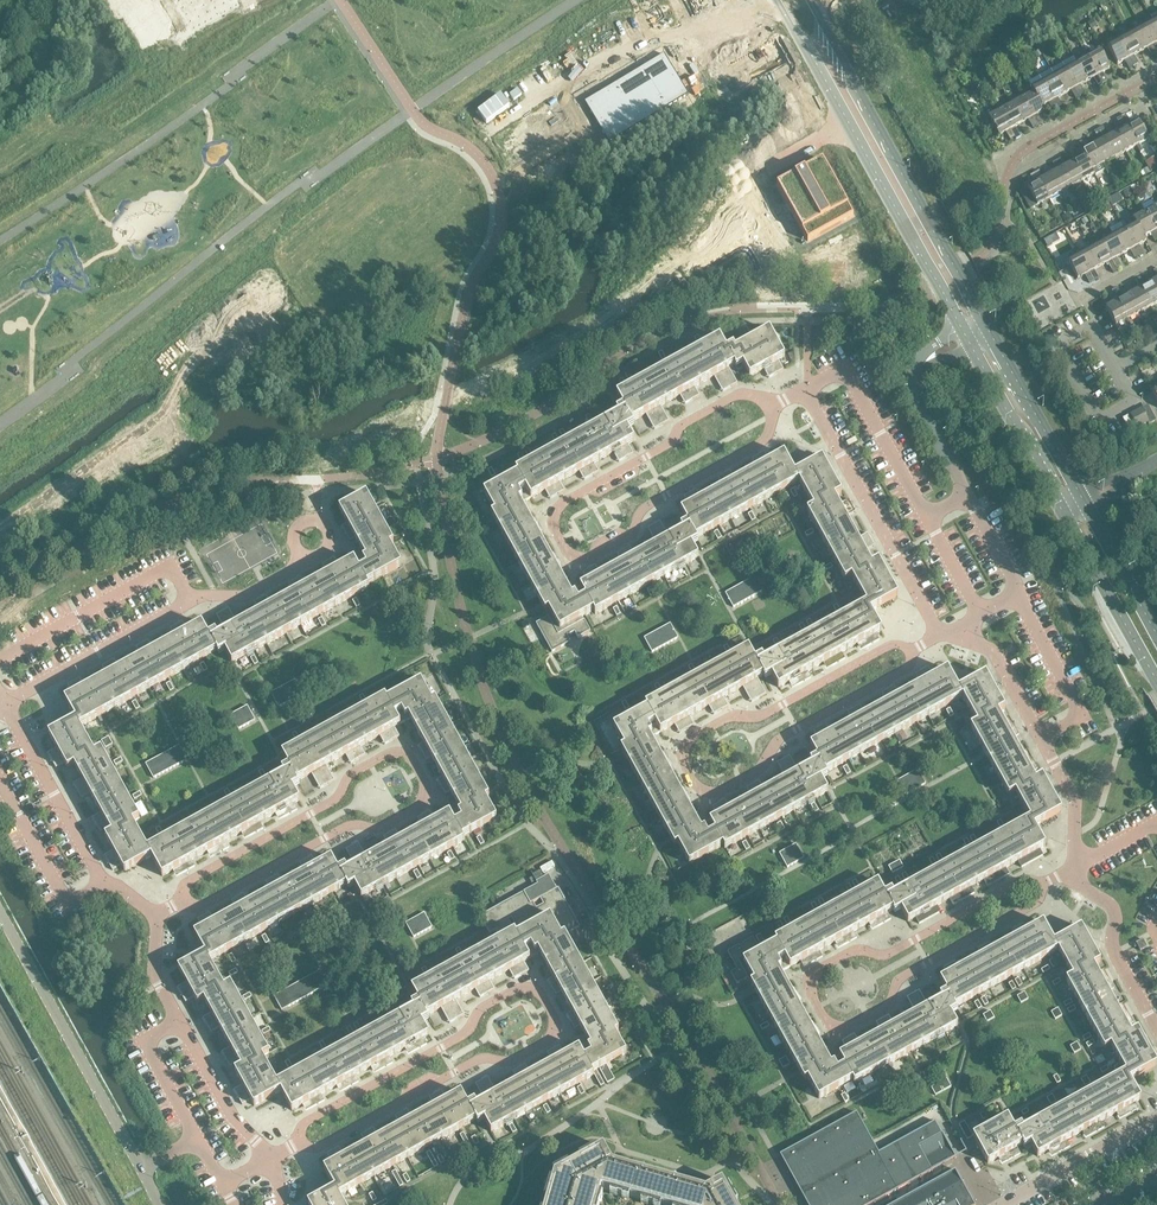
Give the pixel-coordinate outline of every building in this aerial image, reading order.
[(178,0),(194,29),(237,5),(235,0),(179,0),(178,0)] [(1153,22),(1142,28),(1156,54),(1156,44),(1156,43),(1156,30),(1153,22)] [(1156,54),(1142,28),(1130,34),(1140,52),(1147,48),(1151,57),(1156,54)] [(1140,52),(1130,34),(1119,40),(1133,66),(1138,64),(1134,56),(1140,52)] [(1133,66),(1119,40),(1107,47),(1117,65),(1125,61),(1129,69),(1133,66)] [(1110,69),(1100,51),(1088,57),(1102,84),(1107,81),(1103,73),(1110,69)] [(665,55),(585,103),(609,143),(688,95),(665,55)] [(1102,84),(1088,57),(1077,63),(1087,82),(1093,78),(1098,86),(1102,84)] [(1087,82),(1077,63),(1066,70),(1080,96),(1085,93),(1080,85),(1087,82)] [(1080,96),(1066,70),(1054,76),(1064,94),(1071,90),(1075,99),(1080,96)] [(1064,94),(1054,76),(1043,82),(1057,109),(1062,106),(1058,98),(1064,94)] [(1057,109),(1043,82),(1031,89),(1033,93),(1034,93),(1042,106),(1048,103),(1053,111),(1057,109)] [(1045,110),(1042,106),(1034,93),(1033,93),(1023,99),(1037,125),(1042,123),(1037,114),(1045,110)] [(1037,125),(1023,99),(1012,105),(1022,123),(1028,120),(1033,128),(1037,125)] [(1022,123),(1012,105),(1000,111),(1015,138),(1019,135),(1015,127),(1022,123)] [(1015,138),(1000,111),(989,118),(999,136),(1006,132),(1010,140),(1015,138)] [(1148,139),(1138,121),(1131,125),(1127,117),(1122,119),(1137,145),(1148,139)] [(1137,145),(1122,119),(1118,122),(1122,130),(1116,134),(1126,152),(1137,145)] [(1126,152),(1116,134),(1109,137),(1104,129),(1100,132),(1114,158),(1126,152)] [(1114,158),(1100,132),(1095,134),(1100,142),(1093,146),(1103,164),(1114,158)] [(1103,164),(1093,146),(1086,150),(1082,142),(1077,144),(1079,148),(1092,170),(1103,164)] [(1092,170),(1079,148),(1075,151),(1079,159),(1073,163),(1083,181),(1095,174),(1092,170)] [(1156,167),(1156,156),(1156,155),(1147,160),(1152,170),(1156,167)] [(1083,181),(1073,163),(1066,166),(1062,158),(1057,161),(1072,187),(1083,181)] [(777,185),(780,192),(783,197),(787,203),(793,215),(796,220),(799,225),(802,232),(805,237),(808,241),(853,216),(823,160),(777,185)] [(1072,187),(1057,161),(1052,163),(1057,171),(1050,175),(1060,193),(1072,187)] [(1060,193),(1050,175),(1044,179),(1039,171),(1035,173),(1049,199),(1060,193)] [(1049,199),(1035,173),(1030,176),(1034,184),(1020,192),(1030,210),(1049,199)] [(1156,207),(1152,200),(1141,206),(1145,213),(1156,235),(1156,209),(1156,207)] [(1145,213),(1133,219),(1135,224),(1136,223),(1143,237),(1144,237),(1150,234),(1155,242),(1156,240),(1156,235),(1145,213)] [(1146,241),(1144,237),(1143,237),(1136,223),(1135,224),(1125,229),(1139,256),(1144,253),(1139,245),(1146,241)] [(1139,256),(1125,229),(1113,236),(1123,254),(1130,250),(1135,258),(1139,256)] [(1116,268),(1102,242),(1099,236),(1087,242),(1091,248),(1101,266),(1107,263),(1112,271),(1116,268)] [(1123,254),(1113,236),(1102,242),(1116,268),(1121,266),(1117,258),(1123,254)] [(1101,266),(1091,248),(1079,254),(1094,281),(1099,278),(1094,270),(1101,266)] [(1094,281),(1079,254),(1068,261),(1078,279),(1085,275),(1089,283),(1094,281)] [(1152,282),(1145,286),(1140,278),(1136,281),(1150,307),(1156,303),(1156,292),(1152,282)] [(1150,307),(1136,281),(1131,283),(1135,291),(1129,295),(1139,313),(1150,307)] [(1139,313),(1129,295),(1122,299),(1118,291),(1113,293),(1127,320),(1139,313)] [(1127,320),(1113,293),(1108,296),(1113,304),(1106,308),(1116,326),(1127,320)] [(826,335),(822,328),(814,333),(818,340),(826,335)] [(785,358),(779,347),(770,330),(735,349),(733,346),(727,350),(726,350),(735,365),(734,365),(738,371),(744,368),(750,377),(764,369),(769,378),(784,370),(779,361),(785,358)] [(735,365),(726,350),(727,350),(725,347),(721,340),(720,337),(685,357),(700,384),(714,376),(723,392),(738,383),(729,368),(734,365),(735,365)] [(700,384),(685,357),(651,375),(666,403),(680,395),(685,404),(700,396),(695,387),(700,384)] [(632,422),(646,414),(654,429),(669,421),(661,406),(666,403),(651,375),(617,395),(623,407),(620,408),(616,410),(618,414),(585,432),(600,460),(613,452),(619,462),(634,454),(628,444),(634,441),(628,429),(631,427),(634,425),(632,422)] [(1149,385),(1156,400),(1156,380),(1149,385)] [(1156,421),(1149,408),(1148,405),(1130,415),(1137,428),(1148,423),(1149,425),(1156,421)] [(600,460),(585,432),(551,451),(566,478),(579,471),(584,480),(599,472),(594,463),(600,460)] [(566,478),(551,451),(516,471),(518,474),(531,498),(545,490),(550,499),(565,491),(560,482),(566,478)] [(841,494),(827,467),(822,458),(795,473),(784,454),(770,462),(765,452),(752,459),(757,469),(750,473),(765,500),(799,481),(813,508),(814,508),(835,497),(841,494)] [(765,500),(750,473),(736,481),(730,471),(718,478),(723,488),(715,492),(730,519),(765,500)] [(531,521),(527,514),(521,503),(531,498),(518,474),(484,492),(492,508),(495,512),(491,514),(492,515),(494,519),(518,562),(545,547),(538,534),(542,532),(535,519),(531,521)] [(697,538),(716,527),(730,519),(715,492),(702,499),(696,489),(684,496),(689,506),(681,511),(687,523),(684,525),(680,527),(682,530),(669,538),(660,521),(648,528),(657,545),(649,549),(664,576),(699,557),(692,545),(695,543),(699,542),(697,538)] [(390,536),(386,530),(367,494),(339,509),(347,523),(342,526),(350,542),(355,539),(364,554),(354,560),(360,569),(368,584),(402,565),(391,545),(394,544),(390,536)] [(853,531),(846,517),(856,512),(849,499),(839,504),(835,497),(814,508),(813,508),(807,511),(826,546),(853,531)] [(872,564),(865,551),(875,546),(868,533),(858,539),(853,531),(826,546),(845,581),(852,577),(851,576),(872,565),(872,564)] [(594,611),(585,596),(580,587),(570,592),(567,587),(557,568),(561,566),(554,554),(550,556),(545,547),(518,562),(541,603),(545,612),(549,610),(552,615),(536,623),(552,652),(571,642),(567,636),(575,632),(578,638),(591,631),(584,620),(582,617),(594,611)] [(664,576),(649,549),(635,556),(630,547),(617,554),(622,564),(615,568),(630,595),(664,576)] [(370,587),(368,584),(360,569),(354,560),(340,568),(335,558),(322,565),(328,575),(320,579),(335,606),(370,587)] [(871,611),(898,596),(878,561),(872,564),(872,565),(851,576),(852,577),(863,597),(866,603),(832,622),(847,650),(861,642),(866,651),(881,642),(876,634),(882,630),(871,611)] [(630,595),(615,568),(601,575),(596,565),(583,572),(588,582),(580,587),(585,596),(594,611),(595,614),(630,595)] [(335,606),(320,579),(306,586),(301,577),(288,584),(293,593),(286,597),(301,625),(335,606)] [(755,577),(725,593),(733,607),(763,591),(755,577)] [(301,625),(286,597),(272,605),(267,595),(254,602),(259,612),(252,616),(267,644),(301,625)] [(267,644),(252,616),(238,624),(229,608),(216,615),(225,631),(218,635),(216,632),(209,635),(202,624),(188,631),(183,621),(170,628),(175,638),(168,642),(183,670),(217,651),(219,655),(225,651),(232,663),(267,644)] [(847,650),(832,622),(798,641),(813,668),(827,661),(831,670),(847,661),(842,652),(847,650)] [(644,638),(652,652),(678,638),(670,624),(644,638)] [(183,670),(168,642),(154,650),(149,640),(136,647),(141,657),(134,661),(149,689),(183,670)] [(813,681),(808,671),(813,668),(798,641),(764,659),(762,656),(755,660),(749,648),(714,667),(730,694),(743,687),(751,702),(766,694),(758,678),(763,676),(765,679),(772,675),(778,688),(793,680),(798,689),(813,681)] [(149,689),(134,661),(120,669),(114,659),(102,666),(107,676),(100,680),(115,708),(149,689)] [(730,694),(714,667),(680,686),(695,713),(709,706),(714,714),(729,706),(724,697),(730,694)] [(1005,709),(986,674),(959,689),(948,669),(934,677),(928,667),(915,674),(921,684),(914,688),(929,716),(962,697),(969,709),(977,723),(977,724),(998,712),(998,713),(1005,709)] [(80,727),(100,716),(115,708),(100,680),(86,688),(80,678),(68,685),(73,695),(65,700),(76,719),(49,734),(57,748),(48,753),(56,768),(65,763),(68,769),(75,765),(95,754),(95,753),(80,727)] [(271,693),(279,708),(303,694),(295,680),(271,693)] [(462,748),(443,713),(435,699),(432,701),(421,681),(387,700),(401,724),(410,719),(424,743),(418,746),(427,761),(432,758),(435,763),(462,748)] [(695,713),(680,686),(645,705),(647,708),(660,732),(675,724),(679,733),(694,725),(690,716),(695,713)] [(929,716),(914,688),(900,696),(894,686),(881,693),(887,703),(880,707),(895,734),(929,716)] [(401,724),(387,700),(386,697),(351,716),(366,743),(380,736),(385,744),(400,736),(395,727),(401,724)] [(895,734),(880,707),(865,715),(860,705),(847,712),(853,722),(845,726),(861,753),(895,734)] [(248,706),(231,715),(238,729),(255,720),(248,706)] [(661,756),(657,749),(651,738),(660,732),(647,708),(613,727),(624,747),(621,748),(648,797),(675,782),(668,768),(671,767),(664,754),(661,756)] [(1038,761),(1031,749),(1021,754),(1017,747),(1009,733),(1019,727),(1012,715),(1002,720),(998,713),(998,712),(977,724),(977,723),(970,727),(1009,796),(1015,793),(1015,792),(1036,781),(1035,780),(1028,767),(1038,761)] [(366,743),(351,716),(317,735),(332,762),(346,755),(350,763),(366,755),(361,746),(366,743)] [(532,734),(543,732),(541,719),(529,722),(532,734)] [(826,772),(846,761),(861,753),(845,726),(831,734),(826,724),(813,731),(819,741),(810,745),(817,757),(810,761),(812,765),(799,772),(790,756),(777,763),(786,779),(779,783),(794,810),(828,792),(821,779),(828,776),(826,772)] [(298,781),(311,773),(320,789),(335,780),(327,765),(332,762),(317,735),(282,754),(289,766),(282,770),(284,773),(251,792),(266,819),(279,812),(284,821),(299,813),(294,803),(300,800),(293,788),(300,784),(298,781)] [(102,741),(106,748),(113,744),(109,737),(102,741)] [(179,745),(146,764),(153,778),(187,760),(179,745)] [(489,797),(486,791),(462,748),(435,763),(443,777),(437,780),(446,795),(451,792),(457,804),(459,808),(450,813),(463,837),(497,819),(486,799),(489,797)] [(121,784),(110,764),(102,749),(95,753),(95,754),(75,765),(82,779),(73,783),(82,799),(91,794),(94,799),(121,784)] [(472,760),(479,777),(489,773),(482,756),(472,760)] [(918,770),(897,781),(905,795),(926,784),(918,770)] [(1035,826),(1062,812),(1042,776),(1035,780),(1036,781),(1015,792),(1015,793),(1030,819),(997,837),(1012,864),(1025,857),(1029,866),(1044,858),(1040,849),(1045,846),(1035,826)] [(794,810),(779,783),(765,791),(759,781),(746,788),(752,798),(745,802),(760,829),(794,810)] [(698,823),(695,817),(687,803),(690,801),(683,788),(680,790),(675,782),(648,797),(671,839),(675,846),(678,844),(689,864),(723,846),(709,821),(700,827),(698,823)] [(140,819),(128,798),(121,784),(94,799),(101,813),(92,818),(101,833),(109,828),(112,833),(133,822),(140,819)] [(266,819),(251,792),(216,811),(231,838),(245,831),(250,839),(265,831),(260,822),(266,819)] [(760,829),(745,802),(731,810),(725,800),(712,807),(718,817),(709,821),(723,846),(725,849),(760,829)] [(231,838),(216,811),(183,829),(198,857),(211,849),(216,858),(231,850),(226,841),(231,838)] [(465,840),(463,837),(450,813),(436,821),(430,811),(418,818),(423,828),(416,832),(431,859),(465,840)] [(146,845),(133,822),(112,833),(105,836),(113,851),(104,855),(113,871),(122,866),(125,872),(151,857),(147,849),(148,848),(146,845)] [(198,857),(183,829),(148,848),(147,849),(151,857),(152,857),(162,876),(177,868),(182,877),(197,869),(192,860),(198,857)] [(431,859),(416,832),(402,840),(396,830),(383,837),(389,847),(382,851),(397,878),(431,859)] [(1012,864),(997,837),(962,856),(977,884),(990,876),(995,885),(1010,877),(1006,868),(1012,864)] [(397,878),(382,851),(367,858),(358,842),(346,849),(355,866),(347,869),(345,866),(338,870),(332,858),(318,866),(312,856),(299,863),(305,873),(298,877),(313,904),(346,886),(348,889),(355,885),(362,898),(397,878)] [(787,868),(804,858),(796,844),(779,853),(787,868)] [(977,884),(962,856),(929,875),(944,902),(956,895),(961,904),(976,896),(971,887),(977,884)] [(565,935),(579,927),(580,927),(558,888),(557,889),(555,886),(549,875),(544,878),(540,871),(533,875),(538,884),(480,917),(490,935),(496,931),(500,939),(515,931),(509,920),(512,918),(518,929),(515,931),(517,935),(530,959),(540,953),(545,962),(553,977),(548,980),(556,995),(562,992),(564,997),(592,982),(569,943),(565,935)] [(313,904),(298,877),(284,884),(278,875),(265,882),(271,892),(264,896),(279,923),(313,904)] [(937,906),(944,902),(929,875),(894,894),(892,890),(885,894),(878,882),(844,901),(859,929),(872,921),(876,928),(891,919),(887,913),(893,910),(895,913),(901,910),(908,922),(922,914),(927,924),(942,915),(937,906)] [(279,923),(264,896),(250,903),(244,893),(231,901),(237,910),(230,914),(245,942),(279,923)] [(108,900),(104,894),(97,898),(100,905),(108,900)] [(859,929),(844,901),(809,920),(824,948),(838,940),(843,949),(858,940),(853,932),(859,929)] [(210,961),(230,950),(245,942),(230,914),(215,922),(210,912),(197,919),(203,929),(194,934),(205,953),(178,968),(186,982),(177,987),(186,1002),(194,998),(198,1004),(204,1000),(204,999),(225,988),(225,987),(210,961)] [(414,937),(432,927),(424,913),(406,923),(414,937)] [(824,948),(809,920),(775,939),(777,943),(790,967),(804,959),(809,968),(824,959),(819,951),(824,948)] [(1100,962),(1081,927),(1054,942),(1043,923),(1029,930),(1024,921),(1011,928),(1016,938),(1009,942),(1024,969),(1058,950),(1062,958),(1065,963),(1072,977),(1073,977),(1094,966),(1100,962)] [(530,959),(517,935),(515,931),(500,939),(479,951),(494,979),(509,970),(514,979),(529,971),(524,962),(530,959)] [(794,988),(790,990),(783,977),(780,972),(790,967),(777,943),(761,951),(753,937),(743,943),(743,944),(740,946),(739,945),(727,951),(737,969),(731,973),(737,984),(751,976),(754,981),(751,983),(755,990),(778,1032),(805,1017),(797,1003),(801,1001),(794,988)] [(1024,969),(1009,942),(995,949),(989,939),(977,946),(982,956),(975,960),(990,988),(1024,969)] [(1147,947),(1146,945),(1143,939),(1136,943),(1140,951),(1147,947)] [(494,979),(479,951),(446,969),(461,997),(475,989),(480,998),(494,990),(489,982),(494,979)] [(956,1007),(975,996),(990,988),(975,960),(961,968),(955,958),(943,965),(948,975),(940,980),(946,992),(940,996),(941,999),(928,1006),(919,990),(907,997),(916,1014),(908,1018),(923,1045),(958,1026),(951,1014),(958,1010),(956,1007)] [(1112,1000),(1106,989),(1105,986),(1115,981),(1108,968),(1098,973),(1094,966),(1073,977),(1072,977),(1066,980),(1085,1015),(1112,1000)] [(428,1015),(441,1008),(449,1023),(465,1015),(456,1000),(461,997),(446,969),(412,988),(418,1000),(418,1001),(411,1004),(413,1008),(379,1026),(395,1054),(408,1046),(414,1056),(429,1047),(424,1038),(430,1035),(423,1022),(429,1019),(428,1015)] [(321,970),(274,996),(282,1010),(329,985),(321,970)] [(619,1031),(616,1026),(592,982),(564,997),(572,1011),(567,1014),(575,1029),(580,1026),(589,1042),(579,1048),(593,1072),(597,1070),(626,1053),(615,1033),(619,1031)] [(250,1018),(240,999),(231,983),(225,987),(225,988),(204,999),(204,1000),(212,1013),(203,1018),(211,1033),(220,1028),(223,1033),(250,1018)] [(1131,1033),(1124,1020),(1134,1015),(1127,1002),(1117,1007),(1112,1000),(1085,1015),(1104,1049),(1111,1046),(1110,1045),(1131,1034),(1131,1033)] [(923,1045),(908,1018),(894,1025),(889,1015),(876,1022),(882,1032),(874,1037),(889,1064),(923,1045)] [(839,1056),(830,1061),(826,1056),(816,1037),(820,1035),(813,1022),(809,1024),(805,1017),(778,1032),(800,1072),(804,1081),(808,1079),(819,1099),(853,1080),(839,1056)] [(270,1053),(259,1033),(250,1018),(223,1033),(230,1047),(222,1052),(230,1067),(239,1062),(241,1067),(242,1068),(263,1056),(263,1057),(270,1053)] [(395,1054),(379,1026),(345,1045),(360,1073),(374,1065),(379,1074),(394,1065),(389,1057),(395,1054)] [(1156,1065),(1137,1030),(1131,1033),(1131,1034),(1110,1045),(1111,1046),(1122,1066),(1125,1072),(1091,1091),(1106,1119),(1120,1111),(1125,1120),(1140,1111),(1135,1102),(1141,1099),(1130,1080),(1156,1065)] [(889,1064),(874,1037),(860,1044),(855,1034),(842,1041),(847,1051),(839,1056),(853,1080),(854,1083),(889,1064)] [(360,1073),(345,1045),(311,1064),(326,1092),(340,1084),(345,1093),(360,1084),(355,1076),(360,1073)] [(593,1072),(579,1048),(565,1055),(560,1045),(547,1052),(552,1062),(545,1066),(560,1094),(594,1075),(593,1072)] [(274,1077),(263,1057),(263,1056),(242,1068),(241,1067),(235,1071),(243,1085),(234,1090),(242,1105),(251,1100),(254,1106),(281,1091),(276,1083),(277,1083),(274,1077)] [(783,1069),(790,1065),(786,1057),(779,1061),(783,1069)] [(326,1092),(311,1064),(277,1083),(276,1083),(281,1091),(292,1111),(306,1103),(311,1112),(326,1103),(321,1094),(326,1092)] [(560,1094),(545,1066),(531,1074),(526,1064),(513,1071),(518,1081),(511,1085),(526,1113),(560,1094)] [(599,1068),(607,1083),(608,1083),(615,1079),(607,1064),(599,1068)] [(943,1072),(939,1064),(931,1068),(935,1076),(943,1072)] [(934,1076),(930,1069),(923,1073),(927,1080),(934,1076)] [(604,1085),(597,1070),(593,1072),(594,1075),(601,1087),(604,1085)] [(947,1079),(943,1072),(936,1076),(940,1083),(947,1079)] [(934,1076),(927,1080),(931,1088),(939,1084),(934,1076)] [(526,1113),(511,1085),(497,1093),(488,1077),(475,1084),(484,1100),(477,1104),(475,1101),(469,1104),(468,1104),(461,1092),(447,1100),(442,1090),(429,1097),(435,1107),(427,1111),(443,1139),(476,1120),(478,1124),(484,1120),(491,1132),(526,1113)] [(951,1087),(947,1079),(940,1083),(944,1091),(951,1087)] [(939,1084),(932,1088),(936,1096),(943,1092),(939,1084)] [(1106,1119),(1091,1091),(1057,1110),(1072,1137),(1086,1130),(1091,1139),(1106,1130),(1101,1121),(1106,1119)] [(443,1139),(427,1111),(413,1119),(408,1109),(395,1116),(400,1126),(393,1130),(408,1158),(443,1139)] [(1057,1110),(1023,1129),(1033,1147),(1032,1147),(1037,1156),(1052,1149),(1058,1160),(1073,1152),(1067,1140),(1072,1137),(1057,1110)] [(936,1121),(879,1153),(857,1113),(780,1155),(808,1204),(870,1204),(950,1161),(956,1157),(936,1121)] [(1033,1147),(1023,1129),(1021,1125),(1014,1129),(1008,1117),(973,1136),(988,1164),(1002,1156),(1009,1168),(1024,1160),(1017,1147),(1022,1145),(1026,1151),(1032,1147),(1033,1147)] [(408,1158),(393,1130),(379,1138),(374,1128),(361,1135),(366,1145),(359,1149),(374,1176),(408,1158)] [(470,1144),(468,1141),(468,1140),(464,1133),(460,1135),(464,1142),(464,1143),(466,1146),(468,1150),(472,1148),(470,1144)] [(359,1185),(374,1176),(359,1149),(345,1157),(339,1147),(327,1154),(332,1164),(324,1168),(335,1188),(308,1203),(309,1204),(345,1204),(340,1196),(359,1185)] [(722,1181),(706,1190),(678,1182),(676,1178),(671,1180),(647,1173),(644,1169),(640,1171),(612,1163),(603,1147),(554,1174),(546,1204),(597,1204),(601,1189),(657,1204),(735,1204),(722,1181)] [(438,1166),(434,1158),(430,1152),(426,1154),(433,1165),(434,1168),(438,1166)] [(955,1170),(891,1204),(975,1204),(955,1170)] [(400,1178),(396,1171),(392,1173),(396,1180),(398,1184),(400,1187),(404,1185),(402,1182),(400,1178)]
